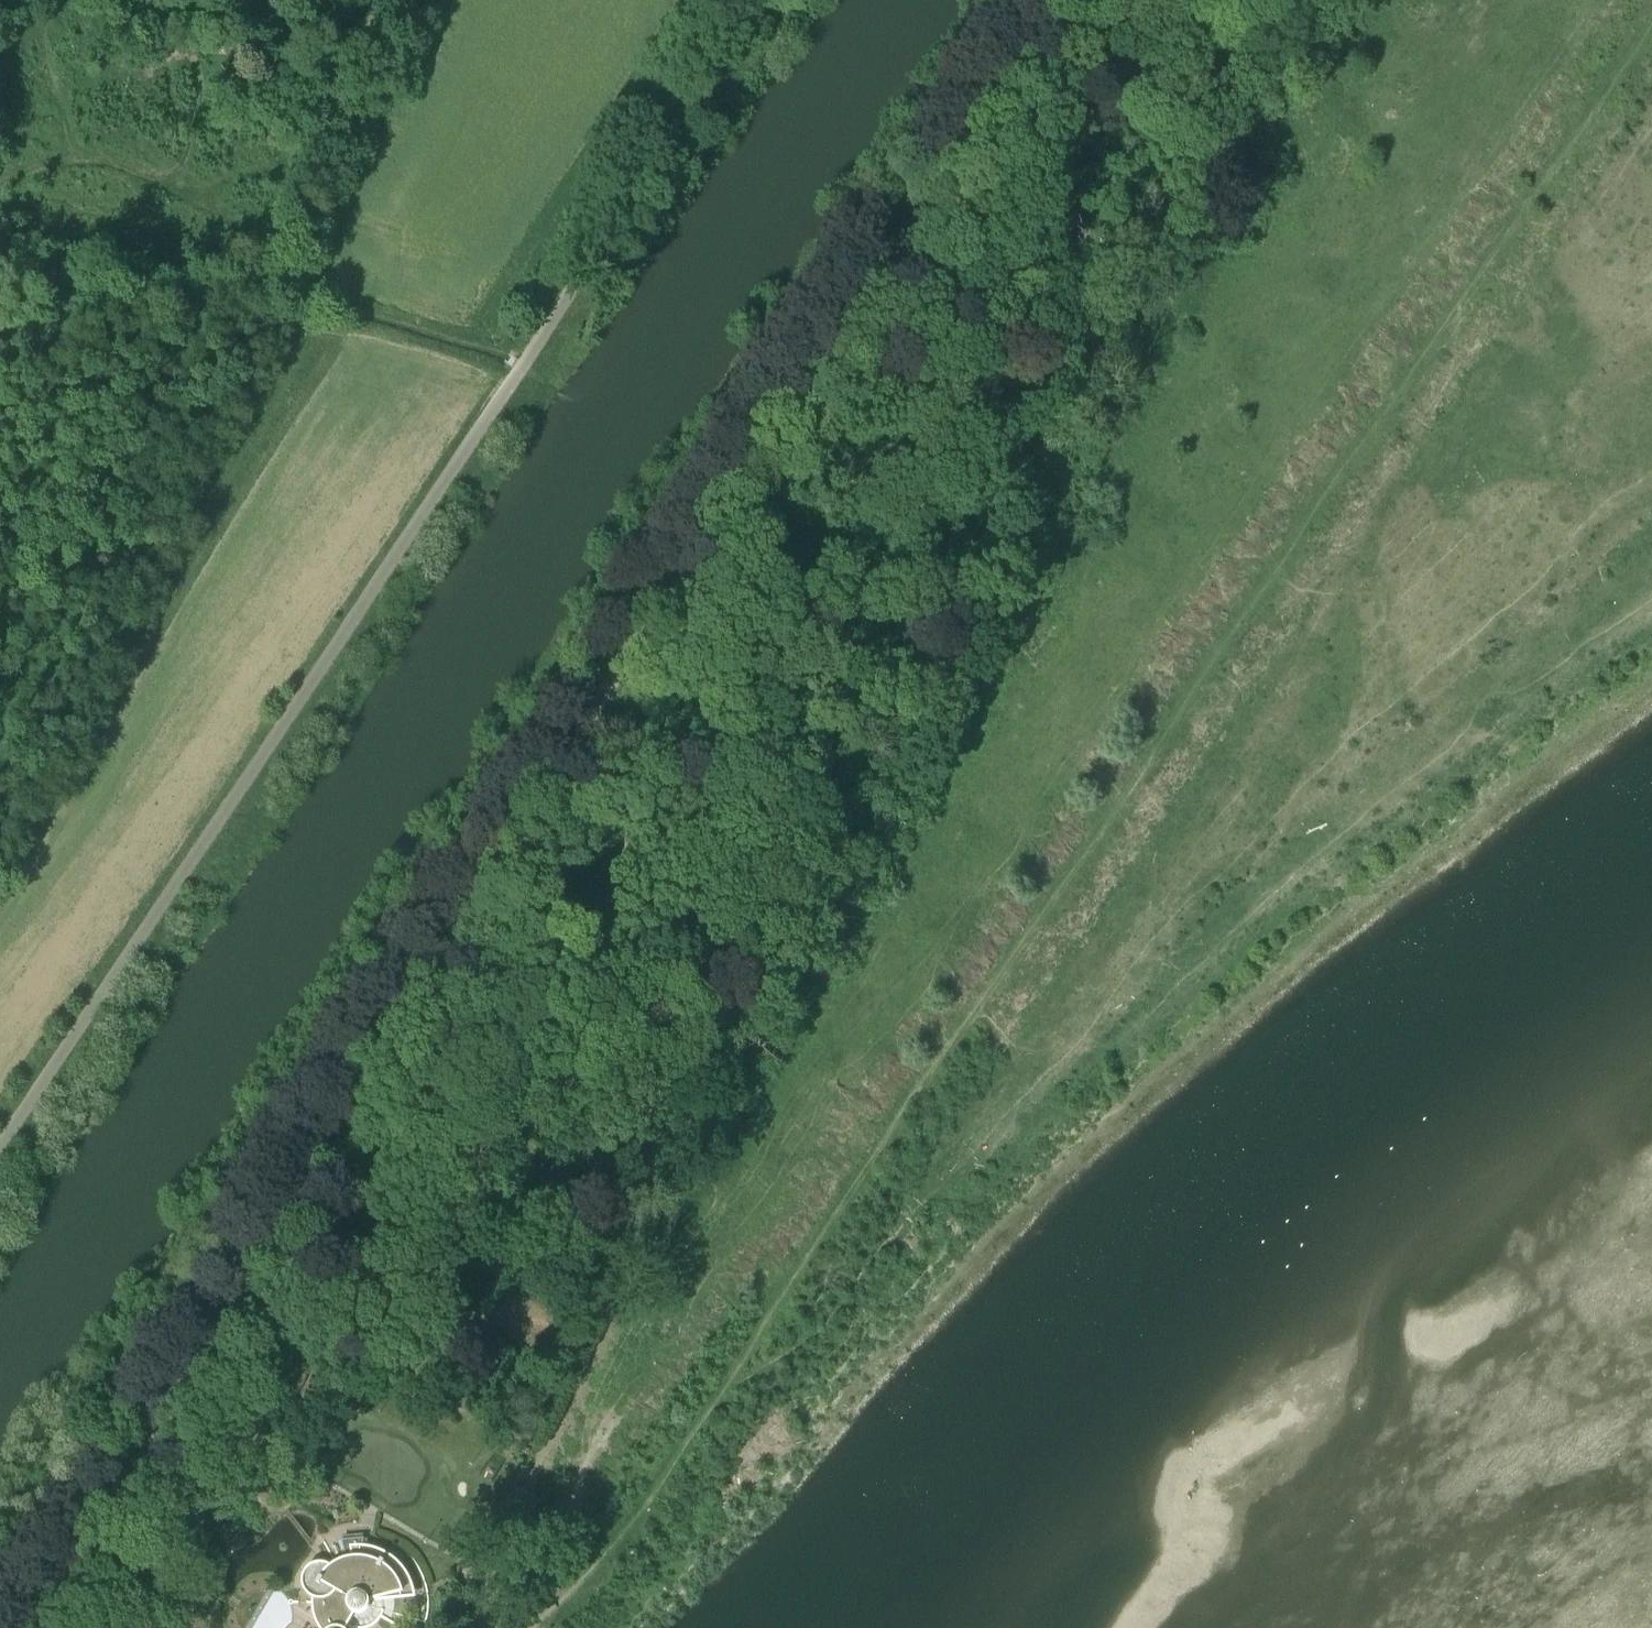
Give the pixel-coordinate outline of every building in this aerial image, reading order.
[(384,1622),(387,1613),(387,1603),(418,1601),(413,1584),(406,1573),(397,1563),(382,1554),(365,1552),(366,1543),(344,1545),(347,1563),(333,1570),(327,1567),(321,1567),(314,1568),(309,1572),(305,1577),(303,1585),(305,1592),(308,1598),(310,1599),(314,1603),(314,1610),(314,1617),(314,1620),(317,1627),(378,1627),(384,1622)]
